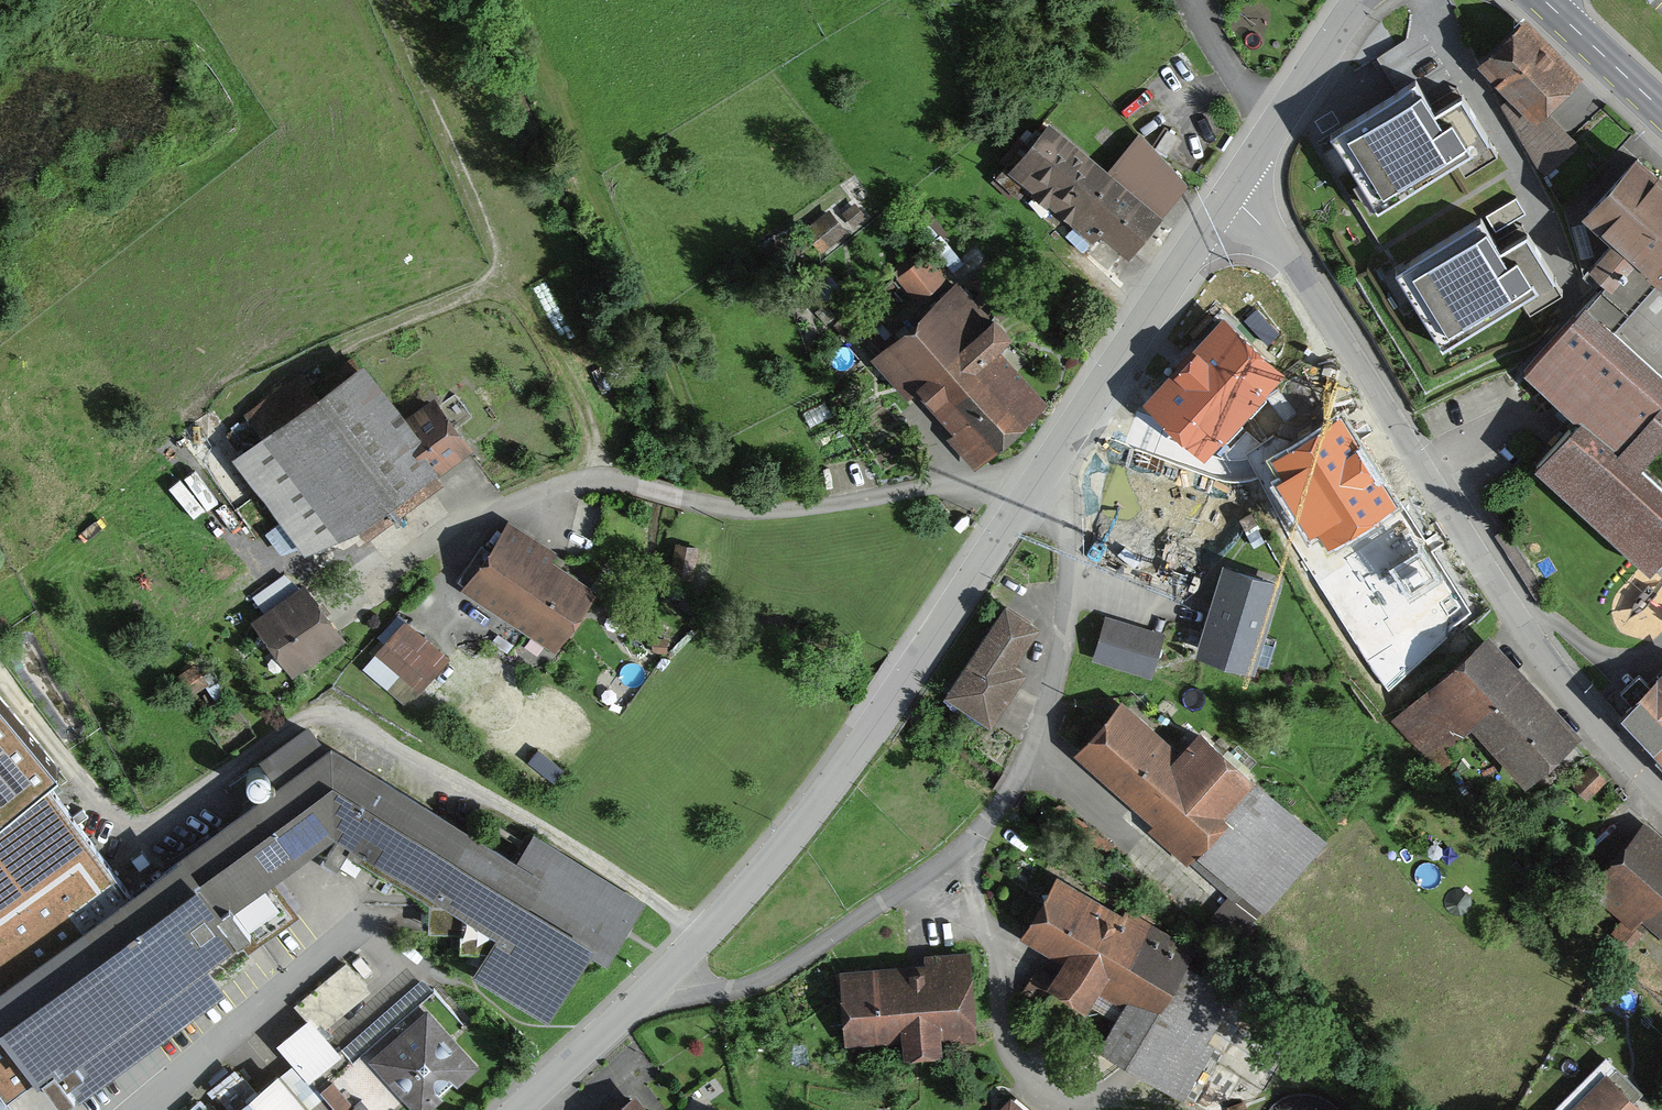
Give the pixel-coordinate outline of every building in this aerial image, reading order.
[(1585,80),(1526,23),(1485,65),(1544,123),(1585,80)] [(1413,81),(1338,128),(1381,197),(1458,148),(1467,162),(1492,146),(1460,95),(1433,112),(1413,81)] [(1047,130),(1006,176),(1077,238),(1083,231),(1115,258),(1182,182),(1129,136),(1096,173),(1047,130)] [(1628,164),(1580,218),(1661,289),(1661,288),(1661,193),(1628,164)] [(844,239),(827,217),(802,236),(818,258),(844,239)] [(1500,252),(1480,220),(1401,267),(1445,339),(1524,291),(1531,302),(1558,285),(1527,235),(1500,252)] [(913,263),(889,282),(909,307),(933,288),(913,263)] [(950,286),(865,362),(962,469),(1031,407),(982,352),(997,339),(950,286)] [(1573,310),(1511,376),(1563,424),(1518,472),(1630,576),(1661,542),(1661,510),(1625,476),(1661,436),(1661,393),(1573,310)] [(1280,378),(1224,326),(1148,406),(1204,459),(1280,378)] [(380,350),(247,442),(318,544),(451,452),(380,350)] [(1395,508),(1341,421),(1273,463),(1286,483),(1279,488),(1311,538),(1319,534),(1328,549),(1395,508)] [(1194,501),(1122,480),(1097,562),(1154,579),(1163,551),(1177,555),(1194,501)] [(551,560),(502,531),(460,600),(548,653),(583,595),(544,571),(551,560)] [(713,550),(685,544),(679,572),(707,578),(713,550)] [(1284,594),(1224,569),(1192,646),(1252,671),(1284,594)] [(336,644),(300,593),(247,631),(284,682),(336,644)] [(1024,631),(992,612),(934,704),(976,730),(1010,676),(999,669),(1024,631)] [(1156,642),(1099,624),(1088,660),(1145,677),(1156,642)] [(404,709),(443,660),(400,627),(361,676),(404,709)] [(1572,745),(1476,646),(1395,725),(1432,763),(1459,737),(1518,797),(1572,745)] [(1611,713),(1661,769),(1661,668),(1611,713)] [(259,761),(277,782),(265,790),(161,867),(156,860),(143,871),(136,863),(124,872),(129,878),(125,884),(47,781),(61,769),(0,697),(0,1095),(6,1103),(42,1078),(63,1106),(76,1097),(82,1102),(228,991),(208,966),(240,946),(246,953),(300,914),(334,839),(495,934),(473,973),(550,1021),(590,955),(610,964),(646,902),(536,831),(518,856),(331,743),(326,745),(309,721),(259,761)] [(1169,760),(1110,710),(1067,761),(1254,920),(1317,847),(1188,737),(1169,760)] [(247,787),(250,790),(254,792),(258,793),(262,792),(265,790),(268,787),(270,784),(270,780),(269,776),(267,772),(264,770),(260,769),(256,768),(252,770),(249,772),(246,775),(245,779),(245,783),(247,787)] [(1638,826),(1586,889),(1661,953),(1661,846),(1638,826)] [(1239,994),(1053,887),(1019,946),(1047,962),(1029,994),(1071,1018),(1093,980),(1131,1002),(1100,1056),(1178,1100),(1239,994)] [(953,971),(839,980),(845,1056),(958,1047),(953,971)] [(430,997),(346,1069),(317,1035),(343,1012),(326,993),(302,1014),(309,1023),(273,1054),(322,1109),(427,1109),(485,1060),(430,997)] [(1561,1109),(1628,1109),(1596,1077),(1561,1109)] [(270,1080),(234,1109),(295,1109),(270,1080)] [(614,1109),(662,1109),(644,1087),(614,1109)]
